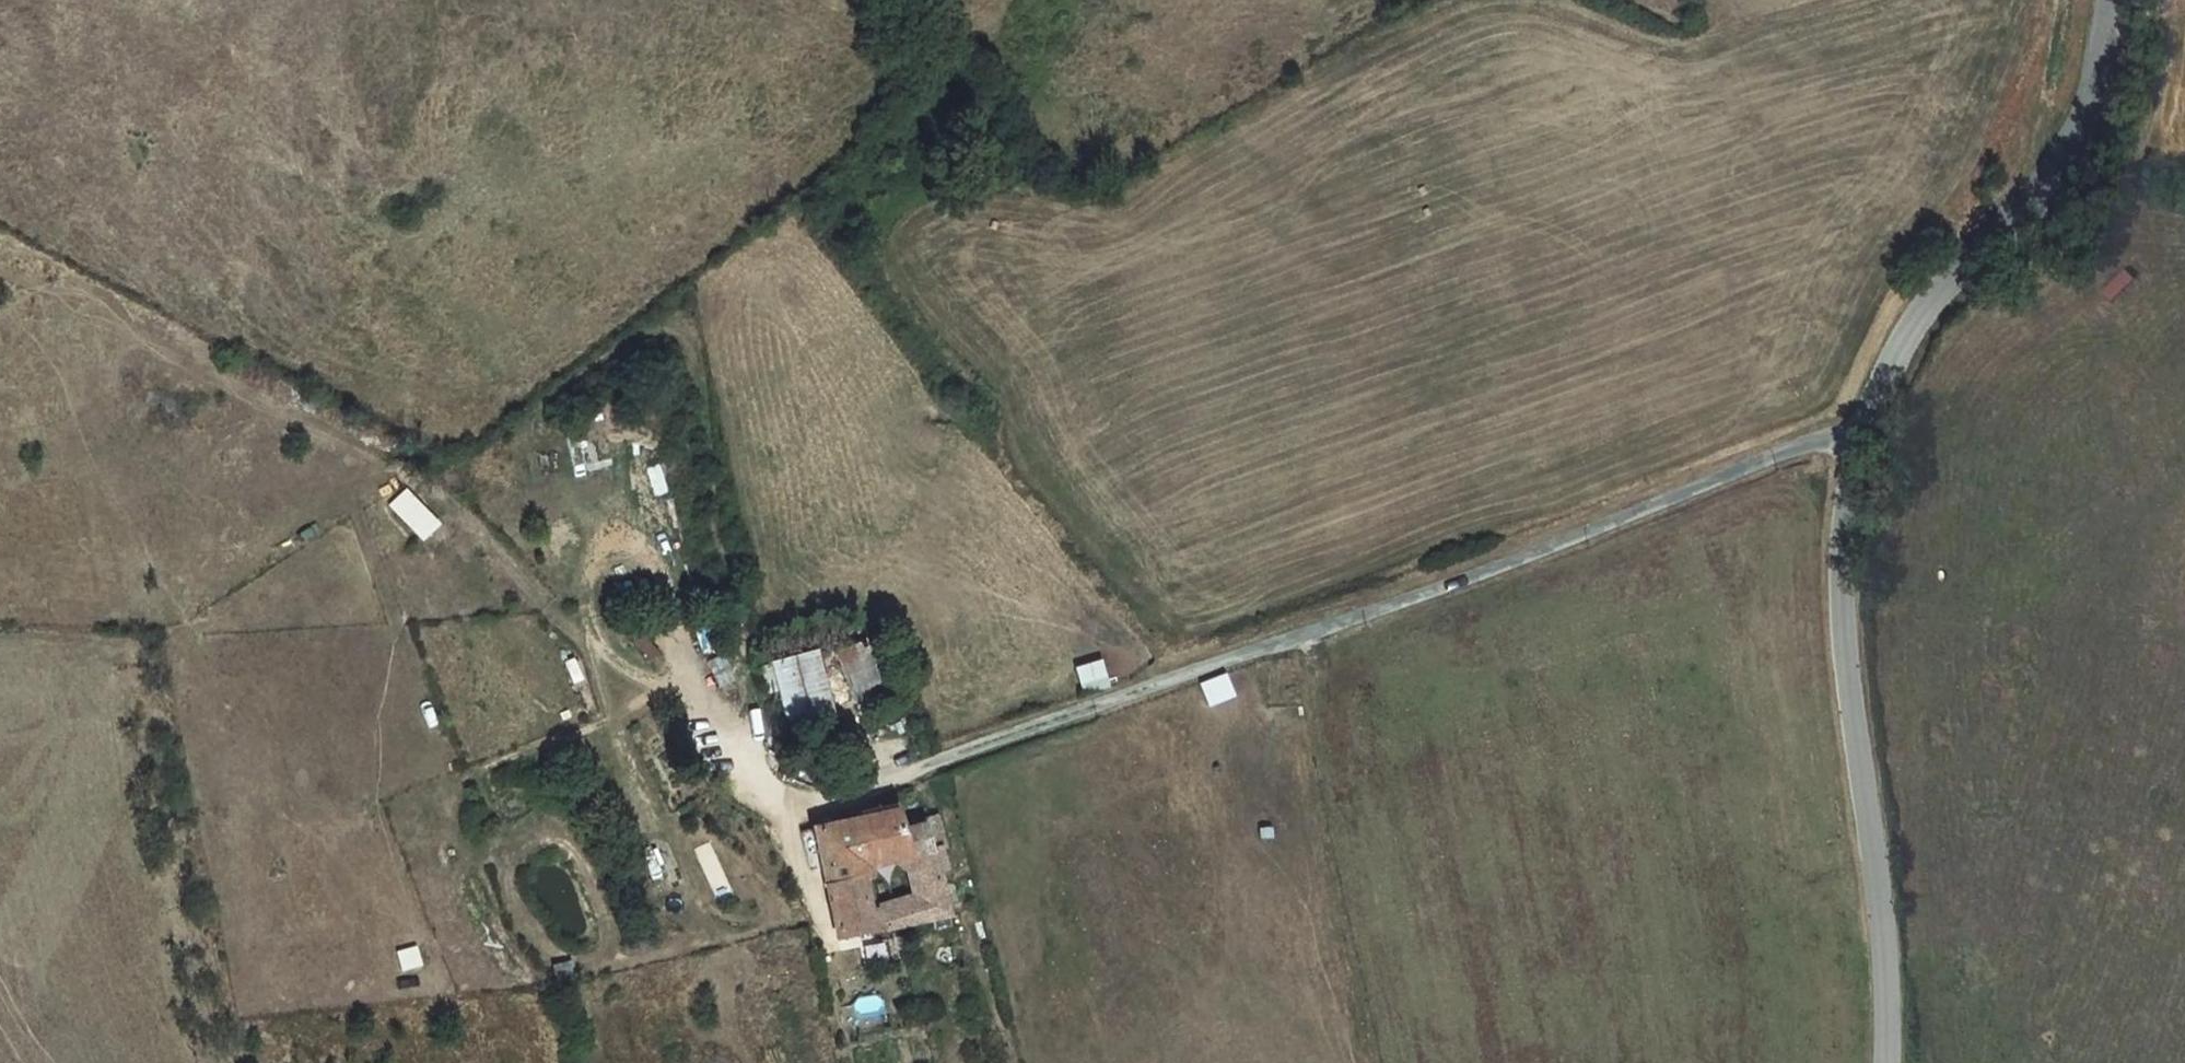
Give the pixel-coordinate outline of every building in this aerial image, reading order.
[(408,485),(388,504),(423,540),(443,522),(408,485)] [(876,654),(842,667),(854,697),(888,684),(876,654)] [(1084,692),(1111,685),(1104,657),(1076,664),(1084,692)] [(1209,704),(1237,693),(1228,670),(1200,681),(1209,704)] [(808,724),(804,675),(768,678),(772,727),(808,724)] [(835,821),(849,866),(889,855),(881,830),(875,810),(835,821)] [(905,819),(906,822),(914,850),(927,847),(917,815),(905,819)] [(849,866),(835,821),(792,833),(822,944),(884,927),(876,894),(859,898),(851,900),(841,869),(849,866)] [(889,855),(900,889),(876,894),(884,927),(889,926),(934,914),(914,850),(906,822),(881,830),(889,855)]
